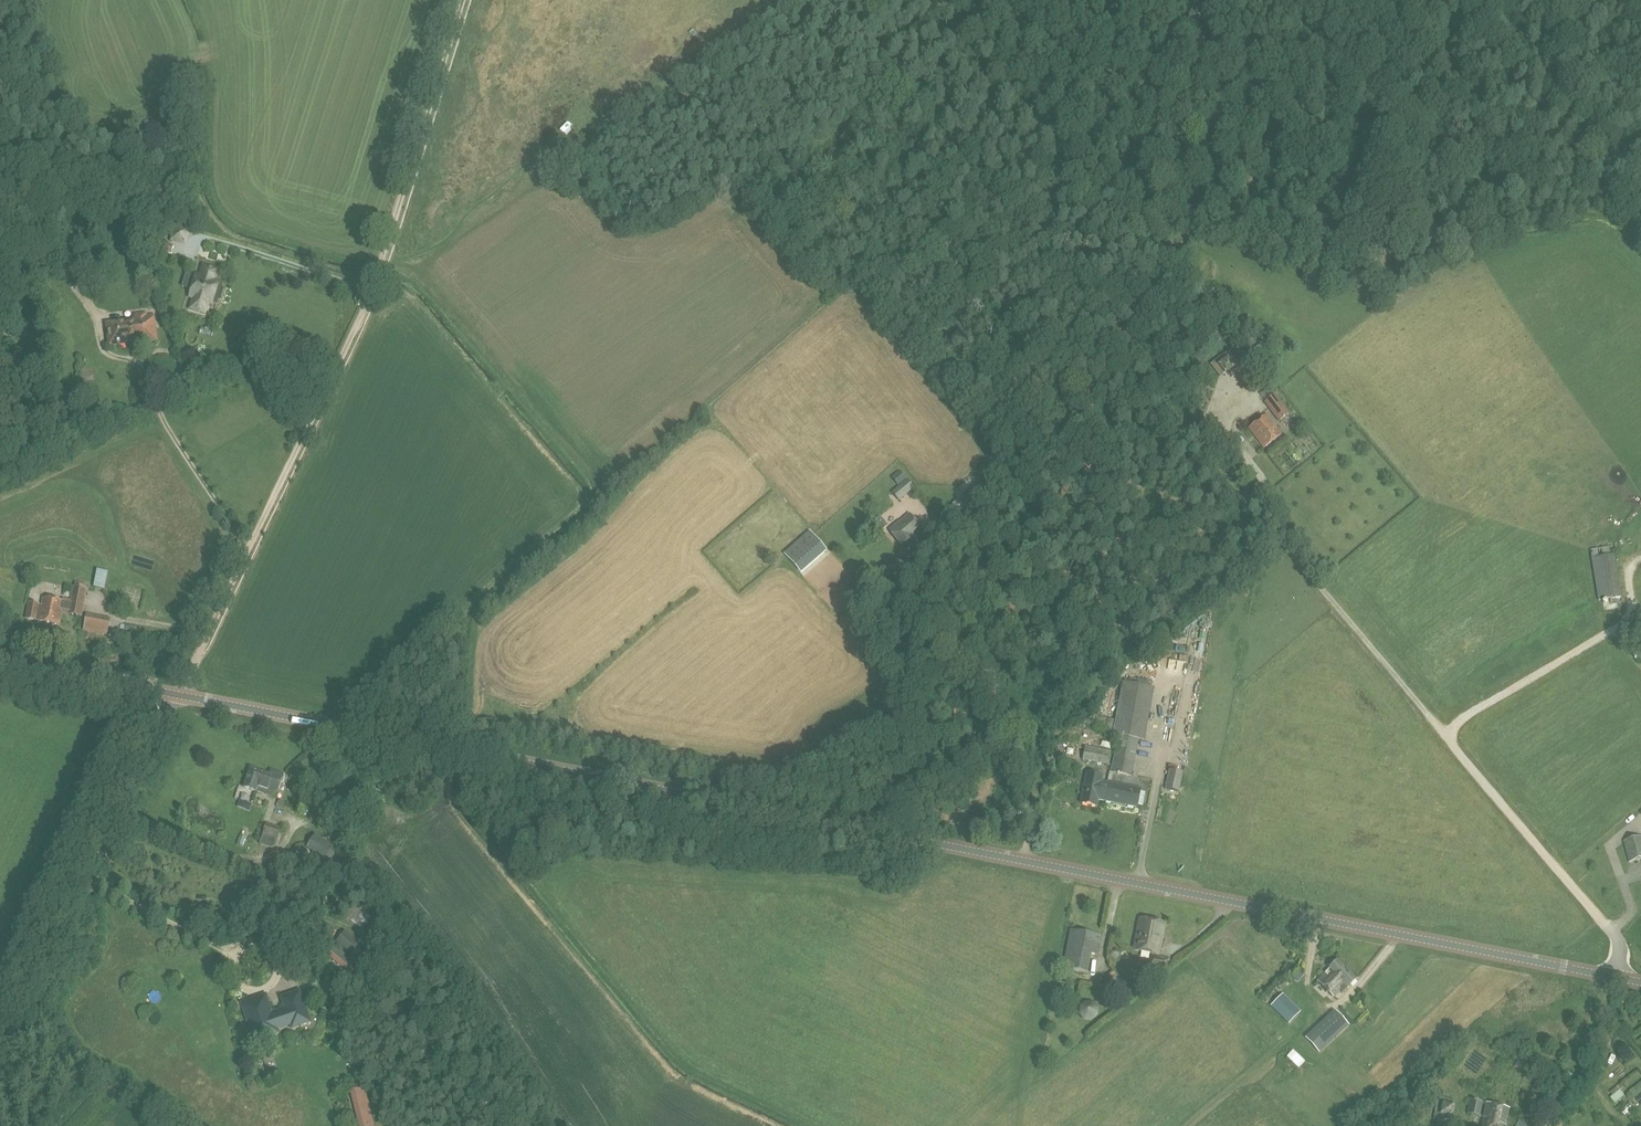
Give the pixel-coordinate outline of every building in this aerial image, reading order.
[(169,242),(186,247),(190,231),(173,226),(169,242)] [(191,309),(206,313),(208,307),(206,306),(209,296),(215,298),(220,282),(216,280),(219,270),(205,265),(201,276),(197,275),(191,297),(195,298),(191,309)] [(107,324),(109,346),(156,340),(153,315),(146,316),(146,313),(135,315),(136,320),(107,324)] [(921,324),(923,333),(954,329),(953,320),(921,324)] [(1229,350),(1210,364),(1220,377),(1224,374),(1225,375),(1235,368),(1234,366),(1238,363),(1229,350)] [(1264,403),(1279,422),(1290,413),(1275,394),(1264,403)] [(1249,428),(1264,448),(1282,434),(1267,414),(1249,428)] [(1292,458),(1288,461),(1296,473),(1300,470),(1292,458)] [(891,477),(898,485),(906,478),(900,470),(891,477)] [(892,492),(899,500),(914,487),(907,480),(892,492)] [(964,494),(970,501),(987,488),(981,481),(964,494)] [(901,504),(909,512),(922,500),(915,492),(901,504)] [(957,512),(958,512),(959,512),(960,512),(961,511),(961,510),(962,509),(962,508),(962,507),(962,505),(962,504),(962,503),(962,502),(961,502),(960,501),(958,500),(957,500),(956,500),(953,502),(952,503),(952,504),(952,505),(952,506),(952,507),(952,509),(953,511),(956,512),(957,512)] [(889,531),(906,551),(919,540),(914,535),(922,529),(910,514),(889,531)] [(874,521),(882,530),(888,525),(881,516),(874,521)] [(932,525),(939,531),(948,522),(943,516),(932,525)] [(782,554),(799,573),(825,550),(808,531),(782,554)] [(1610,599),(1611,603),(1622,602),(1621,597),(1622,597),(1615,555),(1592,559),(1599,601),(1610,599)] [(98,570),(94,587),(105,589),(108,572),(98,570)] [(39,620),(60,624),(63,609),(69,611),(69,614),(82,616),(84,604),(87,588),(74,586),(71,603),(64,601),(44,597),(42,604),(30,602),(27,618),(37,620),(39,620)] [(84,631),(107,635),(109,622),(87,617),(84,631)] [(1111,772),(1132,776),(1139,739),(1144,740),(1154,688),(1123,682),(1113,732),(1119,733),(1111,772)] [(1105,740),(1103,747),(1113,749),(1114,742),(1105,740)] [(1083,760),(1108,765),(1111,751),(1085,746),(1083,760)] [(257,791),(272,796),(274,790),(278,791),(284,774),(274,771),(273,776),(251,768),(245,788),(256,792),(257,791)] [(1183,772),(1169,769),(1166,789),(1179,792),(1183,772)] [(1098,799),(1104,801),(1108,782),(1102,781),(1103,776),(1087,773),(1081,803),(1097,806),(1098,799)] [(1104,801),(1137,807),(1141,789),(1108,782),(1104,801)] [(260,844),(274,849),(278,838),(282,828),(267,823),(264,833),(260,844)] [(321,857),(325,859),(334,845),(332,844),(315,833),(307,847),(309,849),(321,857)] [(1629,863),(1640,860),(1640,836),(1623,841),(1629,863)] [(314,873),(320,878),(322,874),(321,873),(325,869),(310,859),(303,869),(312,876),(314,873)] [(332,877),(349,892),(352,889),(353,886),(351,882),(351,879),(339,869),(332,877)] [(345,918),(362,929),(371,917),(365,913),(368,909),(363,905),(360,909),(354,905),(345,918)] [(1133,950),(1160,955),(1165,923),(1139,918),(1133,950)] [(1063,968),(1088,973),(1091,954),(1098,955),(1102,935),(1070,929),(1063,968)] [(336,942),(357,958),(366,947),(346,931),(336,942)] [(326,954),(351,974),(357,968),(348,960),(350,958),(334,944),(334,945),(328,940),(321,949),(327,954),(326,954)] [(1118,957),(1119,954),(1117,951),(1114,950),(1111,952),(1110,955),(1112,958),(1115,959),(1118,957)] [(1318,981),(1334,996),(1341,989),(1343,992),(1347,988),(1356,979),(1337,960),(1329,968),(1330,969),(1318,981)] [(1297,982),(1303,977),(1299,973),(1293,979),(1297,982)] [(240,1002),(254,1042),(280,1033),(279,1030),(290,1026),(292,1029),(312,1023),(300,989),(280,996),(283,1007),(273,1010),(267,993),(240,1002)] [(1284,991),(1272,1002),(1292,1023),(1304,1012),(1284,991)] [(1093,1002),(1085,1002),(1080,1007),(1080,1014),(1085,1019),(1092,1020),(1097,1015),(1097,1008),(1093,1002)] [(1335,1010),(1319,1025),(1305,1038),(1319,1054),(1333,1041),(1349,1026),(1335,1010)] [(1514,1068),(1525,1072),(1528,1064),(1518,1060),(1514,1068)] [(1620,1075),(1625,1067),(1618,1064),(1614,1072),(1620,1075)] [(1611,1098),(1616,1104),(1625,1096),(1620,1090),(1624,1087),(1621,1084),(1610,1091),(1614,1095),(1611,1098)] [(359,1125),(375,1125),(365,1086),(350,1090),(359,1125)] [(1434,1119),(1449,1122),(1454,1099),(1438,1096),(1434,1119)] [(1466,1113),(1480,1116),(1483,1102),(1470,1099),(1466,1113)] [(1504,1124),(1506,1124),(1510,1108),(1486,1103),(1481,1125),(1504,1125),(1504,1124)] [(1621,1110),(1626,1115),(1633,1109),(1629,1104),(1621,1110)]
